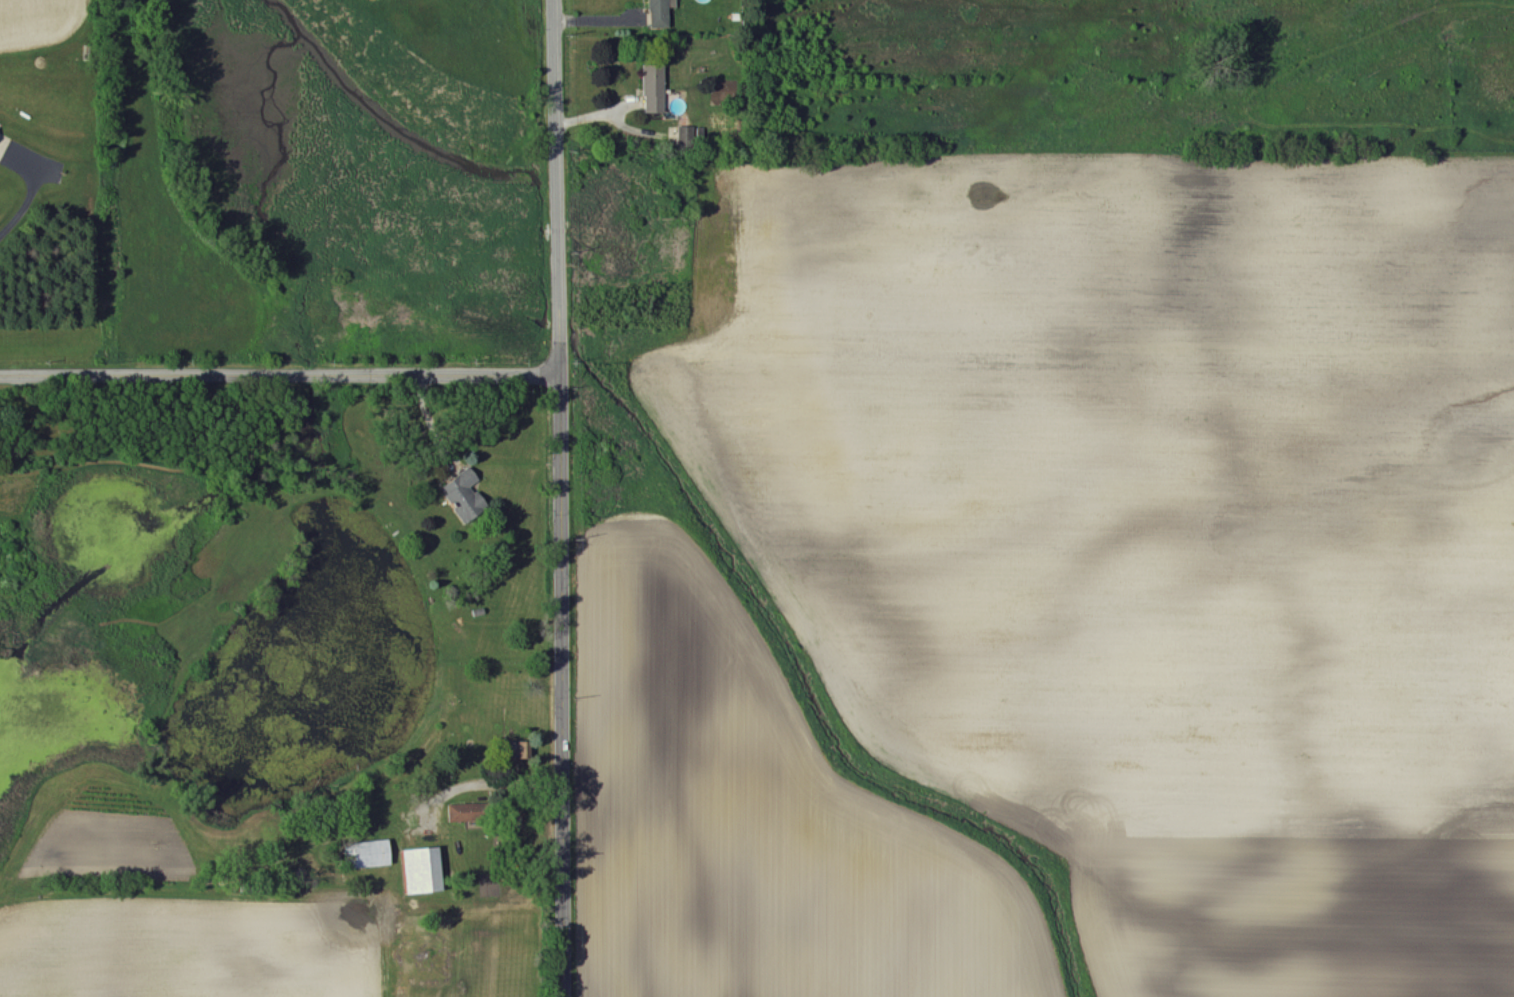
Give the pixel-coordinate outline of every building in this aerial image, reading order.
[(647,28),(665,28),(665,0),(646,0),(647,28)] [(640,113),(661,114),(662,66),(641,66),(640,113)] [(10,140),(0,136),(0,163),(1,163),(10,140)] [(464,524),(484,507),(468,487),(476,480),(466,467),(437,490),(464,524)] [(504,757),(513,757),(514,744),(504,744),(504,757)] [(389,865),(387,841),(348,845),(351,869),(389,865)] [(400,851),(403,895),(439,893),(436,848),(400,851)]
